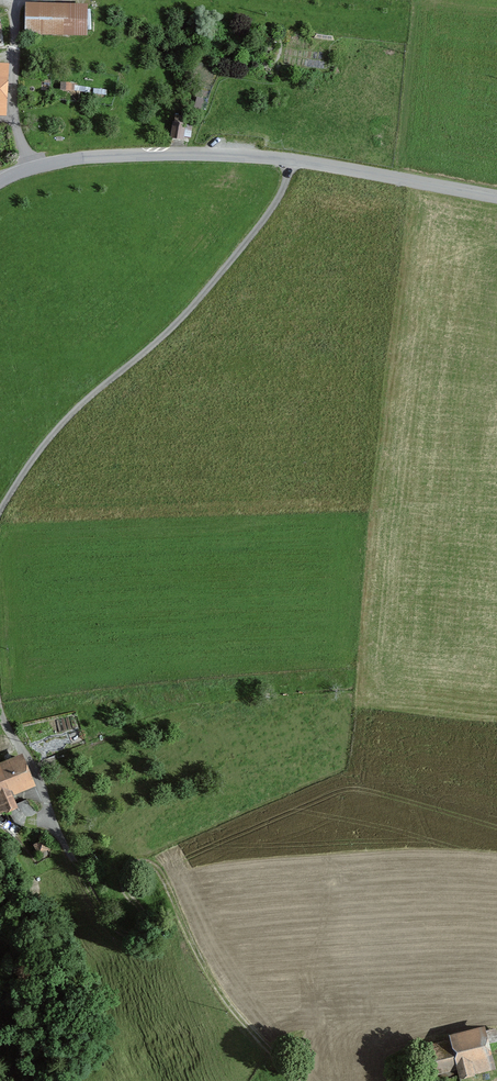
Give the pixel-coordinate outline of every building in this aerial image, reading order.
[(26,30),(87,32),(88,0),(27,0),(26,30)] [(74,89),(74,82),(61,81),(61,89),(74,89)] [(188,137),(190,126),(184,125),(186,112),(178,111),(177,116),(174,116),(173,123),(174,123),(172,138),(181,139),(181,136),(188,137)] [(0,765),(0,812),(15,805),(8,789),(28,780),(19,757),(0,765)] [(16,804),(25,813),(32,812),(24,800),(16,804)] [(35,845),(39,853),(47,849),(43,841),(35,845)] [(438,1044),(440,1051),(424,1055),(428,1072),(458,1065),(461,1077),(492,1069),(483,1033),(438,1044)]
